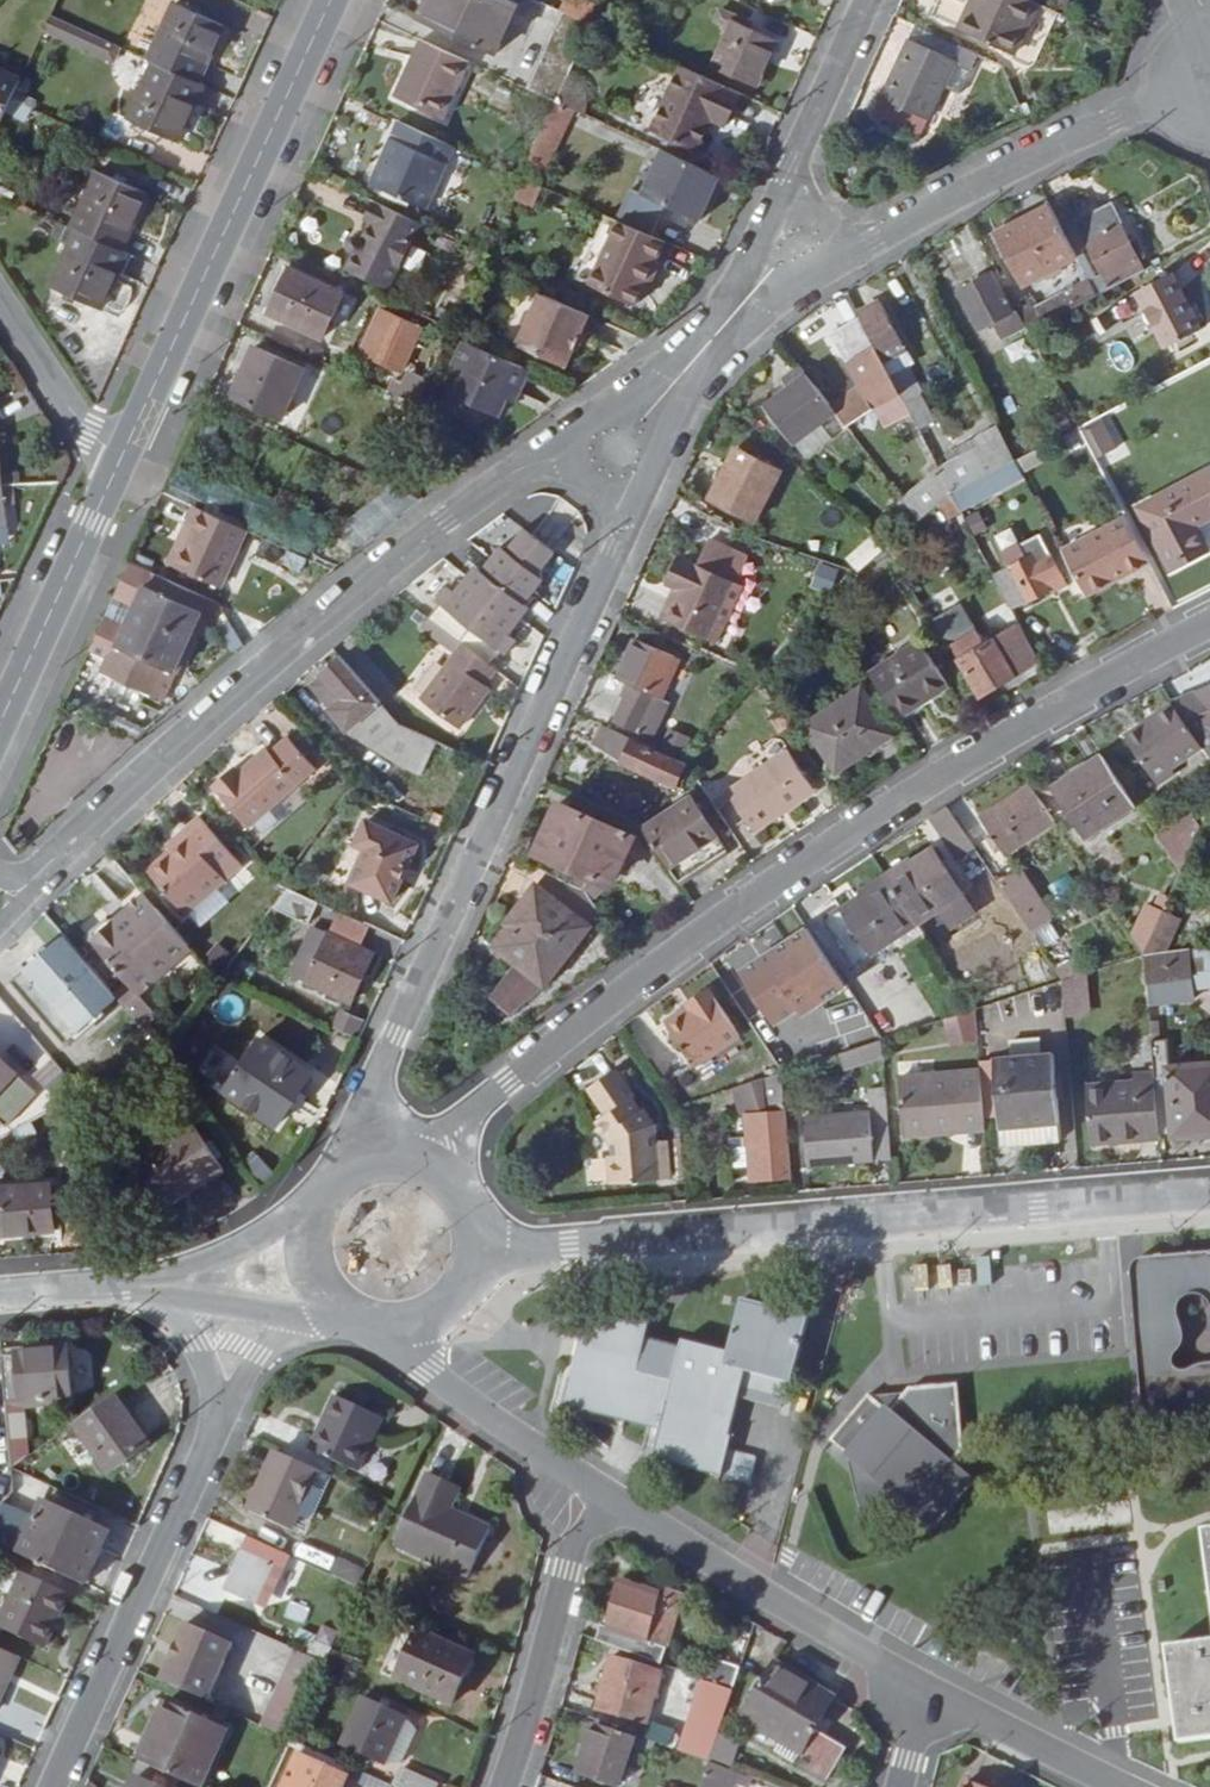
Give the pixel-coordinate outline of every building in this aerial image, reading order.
[(46,38),(114,60),(119,43),(73,29),(82,0),(59,0),(46,38)] [(421,17),(498,53),(522,0),(429,0),(421,17)] [(965,29),(1018,53),(1041,3),(1034,0),(977,0),(965,29)] [(175,3),(149,58),(155,61),(200,81),(225,26),(175,3)] [(749,29),(752,21),(723,7),(716,21),(732,29),(717,64),(759,84),(777,43),(749,29)] [(566,13),(533,89),(559,101),(572,74),(594,26),(566,13)] [(919,26),(912,42),(957,63),(946,87),(964,94),(981,56),(919,26)] [(423,39),(398,97),(445,118),(471,61),(423,39)] [(877,113),(923,135),(946,87),(957,63),(912,42),(877,113)] [(129,118),(179,140),(206,84),(200,81),(155,61),(129,118)] [(727,125),(741,93),(683,67),(656,128),(700,148),(714,119),(727,125)] [(13,97),(21,78),(0,68),(0,124),(13,97)] [(590,90),(572,74),(559,101),(576,109),(587,115),(591,104),(590,90)] [(559,145),(576,109),(559,101),(543,138),(559,145)] [(427,208),(456,146),(401,121),(374,184),(427,208)] [(703,221),(722,176),(665,150),(645,193),(703,221)] [(98,170),(72,228),(78,231),(123,251),(149,194),(98,170)] [(531,207),(541,187),(523,178),(513,199),(531,207)] [(353,268),(391,286),(423,223),(376,202),(367,220),(374,224),(365,240),(363,239),(360,238),(358,238),(355,240),(353,242),(353,245),(352,248),(354,250),(356,253),(360,254),(353,268)] [(1001,234),(1028,285),(1080,258),(1065,230),(1062,225),(1052,206),(1001,234)] [(1101,296),(1146,272),(1114,206),(1082,221),(1080,216),(1062,225),(1065,230),(1080,258),(1092,280),(1101,296)] [(619,221),(605,215),(576,277),(636,304),(664,242),(619,221)] [(53,286),(103,310),(129,254),(123,251),(78,231),(53,286)] [(480,275),(490,253),(478,248),(468,269),(480,275)] [(345,292),(294,268),(272,313),(324,337),(345,292)] [(1015,313),(996,275),(963,292),(983,330),(1015,313)] [(1205,329),(1176,275),(1139,293),(1168,347),(1205,329)] [(1032,334),(1101,296),(1092,280),(1040,307),(1036,298),(1018,307),(1032,334)] [(590,314),(541,293),(519,344),(567,366),(590,314)] [(884,305),(862,317),(887,366),(909,355),(884,305)] [(404,370),(422,330),(383,311),(364,352),(404,370)] [(887,366),(862,317),(832,334),(862,388),(833,407),(838,414),(847,426),(873,407),(901,394),(895,383),(887,366)] [(533,372),(468,341),(456,367),(470,372),(459,398),(502,418),(514,393),(522,396),(533,372)] [(284,418),(305,371),(256,349),(234,395),(284,418)] [(791,388),(768,407),(798,444),(799,443),(824,424),(838,414),(833,407),(801,365),(784,379),(791,388)] [(907,404),(920,397),(908,376),(895,383),(901,394),(907,404)] [(920,430),(937,422),(923,395),(920,397),(907,404),(911,412),(920,430)] [(1097,420),(1081,428),(1092,450),(1108,442),(1097,420)] [(824,424),(799,443),(809,457),(834,438),(824,424)] [(955,494),(1017,462),(999,428),(937,461),(942,471),(954,494),(955,494)] [(783,471),(738,449),(712,499),(757,521),(783,471)] [(1046,463),(1039,450),(1017,462),(1023,474),(1024,475),(1046,463)] [(1023,474),(1017,462),(955,494),(954,494),(960,507),(1023,474)] [(906,502),(921,523),(954,494),(942,471),(906,502)] [(1174,566),(1208,548),(1195,523),(1209,515),(1209,477),(1145,510),(1174,566)] [(10,526),(5,486),(0,487),(0,528),(10,526)] [(964,513),(960,507),(954,494),(921,523),(910,532),(890,549),(897,561),(919,549),(914,540),(939,518),(946,525),(964,513)] [(903,499),(891,507),(910,532),(921,523),(906,502),(903,499)] [(194,537),(177,573),(221,593),(247,537),(196,513),(186,534),(194,537)] [(1088,596),(1151,562),(1127,517),(1064,551),(1088,596)] [(503,652),(507,656),(517,642),(511,636),(524,620),(518,616),(527,605),(546,581),(544,571),(557,556),(527,532),(514,548),(505,548),(485,572),(477,583),(470,577),(456,594),(450,589),(439,602),(442,604),(431,618),(450,632),(466,645),(492,665),(503,652)] [(186,534),(169,569),(177,573),(194,537),(186,534)] [(1067,583),(1043,535),(1022,545),(1029,560),(997,577),(1014,611),(1067,583)] [(857,571),(882,555),(871,539),(846,555),(857,571)] [(666,625),(716,645),(724,626),(716,623),(733,583),(717,577),(727,552),(705,543),(695,568),(683,562),(671,590),(680,593),(666,625)] [(816,564),(811,587),(832,592),(837,568),(816,564)] [(210,603),(131,567),(114,603),(122,606),(113,624),(106,621),(90,656),(111,666),(105,679),(163,705),(176,677),(173,675),(200,617),(210,622),(215,611),(210,603)] [(470,577),(477,583),(485,572),(478,567),(470,577)] [(527,605),(518,616),(524,620),(533,609),(527,605)] [(450,632),(431,618),(425,627),(443,641),(450,632)] [(1040,662),(1022,627),(988,646),(981,634),(956,649),(983,696),(1040,662)] [(466,645),(450,632),(443,641),(460,654),(466,645)] [(664,699),(682,659),(637,639),(618,679),(633,685),(664,699)] [(901,720),(952,685),(923,641),(871,676),(901,720)] [(492,689),(488,685),(499,671),(492,665),(466,645),(460,654),(426,698),(462,728),(492,689)] [(348,700),(334,712),(351,731),(383,703),(345,658),(326,675),(348,700)] [(334,712),(348,700),(326,675),(313,687),(334,712)] [(655,738),(671,703),(664,699),(633,685),(617,722),(655,738)] [(896,735),(865,689),(809,726),(839,773),(896,735)] [(1209,744),(1209,690),(1175,704),(1194,731),(1202,727),(1209,744)] [(425,775),(440,743),(402,725),(383,703),(351,731),(386,758),(425,775)] [(1175,704),(1129,736),(1160,781),(1176,771),(1172,766),(1203,744),(1194,731),(1175,704)] [(604,727),(595,745),(623,761),(622,763),(678,789),(690,764),(604,727)] [(666,727),(659,743),(679,752),(686,736),(666,727)] [(253,829),(320,772),(293,741),(275,756),(271,751),(243,774),(239,769),(217,788),(253,829)] [(819,791),(791,750),(730,792),(757,833),(819,791)] [(1086,841),(1139,806),(1106,756),(1052,792),(1086,841)] [(984,819),(1008,856),(1058,823),(1034,786),(984,819)] [(645,829),(672,869),(720,838),(693,798),(645,829)] [(613,888),(637,838),(559,803),(536,852),(613,888)] [(977,848),(950,808),(932,820),(959,861),(977,848)] [(1161,839),(1184,874),(1203,830),(1195,816),(1161,839)] [(171,854),(149,874),(189,917),(191,915),(219,888),(244,866),(201,820),(184,836),(188,840),(171,854)] [(393,899),(417,844),(366,822),(341,877),(393,899)] [(184,836),(168,850),(171,854),(188,840),(184,836)] [(927,934),(949,920),(954,928),(978,913),(935,849),(916,862),(918,866),(894,883),(921,924),(927,934)] [(546,984),(602,912),(588,890),(549,872),(508,926),(512,929),(497,948),(522,966),(496,999),(513,1012),(546,984)] [(1047,882),(1055,906),(1076,898),(1068,875),(1047,882)] [(1004,889),(1033,933),(1048,922),(1020,879),(1004,889)] [(863,896),(844,909),(875,954),(921,924),(894,883),(867,901),(863,896)] [(191,915),(204,929),(232,903),(219,888),(191,915)] [(276,909),(310,924),(319,903),(291,890),(288,893),(276,909)] [(164,974),(193,948),(147,897),(126,916),(131,922),(122,930),(118,924),(100,916),(87,928),(95,947),(133,989),(120,1001),(131,1011),(167,979),(164,974)] [(1170,905),(1149,950),(1168,947),(1185,911),(1170,905)] [(330,933),(362,948),(372,927),(339,912),(330,933)] [(122,930),(131,922),(126,916),(118,924),(122,930)] [(330,933),(315,926),(293,974),(310,981),(309,983),(353,1002),(375,954),(362,948),(330,933)] [(782,1031),(849,989),(811,931),(744,974),(782,1031)] [(120,1001),(65,942),(40,965),(94,1024),(120,1001)] [(1151,1007),(1199,1002),(1198,991),(1209,990),(1209,949),(1146,956),(1150,993),(1151,1007)] [(1081,967),(1070,951),(1056,960),(1068,976),(1081,967)] [(94,1024),(40,965),(17,987),(71,1045),(94,1024)] [(1087,975),(1065,983),(1068,1018),(1091,1016),(1087,975)] [(692,1011),(671,1024),(699,1066),(742,1037),(713,992),(690,1007),(692,1011)] [(981,1041),(978,1011),(933,1026),(936,1045),(981,1041)] [(332,1028),(357,1035),(362,1019),(337,1012),(332,1028)] [(314,1075),(264,1041),(229,1092),(279,1126),(314,1075)] [(886,1068),(884,1042),(845,1055),(846,1072),(886,1068)] [(1209,1135),(1209,1065),(1173,1068),(1171,1042),(1154,1043),(1157,1075),(1163,1134),(1178,1133),(1178,1137),(1209,1135)] [(1056,1056),(982,1062),(983,1072),(988,1126),(988,1130),(1002,1128),(1004,1148),(1064,1141),(1056,1056)] [(0,1059),(0,1119),(7,1126),(38,1093),(0,1059)] [(86,1096),(58,1063),(46,1074),(71,1104),(86,1096)] [(952,1134),(952,1128),(988,1126),(983,1072),(902,1080),(907,1137),(952,1134)] [(755,1181),(794,1179),(784,1075),(741,1089),(749,1116),(755,1181)] [(1136,1077),(1136,1084),(1089,1088),(1094,1145),(1164,1139),(1157,1075),(1136,1077)] [(643,1106),(626,1079),(596,1098),(614,1123),(604,1129),(617,1147),(618,1165),(614,1167),(617,1194),(674,1191),(671,1152),(666,1152),(664,1144),(656,1144),(655,1129),(642,1108),(643,1106)] [(807,1117),(811,1169),(893,1162),(888,1089),(870,1090),(872,1111),(807,1117)] [(163,1211),(224,1170),(195,1125),(133,1166),(163,1211)] [(753,1168),(751,1137),(733,1139),(735,1170),(753,1168)] [(55,1230),(51,1184),(0,1189),(0,1235),(55,1230)] [(1133,1264),(1130,1269),(1144,1411),(1149,1416),(1154,1419),(1209,1413),(1209,1252),(1137,1259),(1133,1264)] [(637,1322),(585,1310),(578,1341),(581,1343),(571,1380),(568,1380),(561,1408),(576,1412),(577,1411),(625,1423),(627,1411),(663,1421),(660,1432),(652,1461),(722,1478),(722,1476),(729,1450),(732,1439),(730,1437),(746,1374),(788,1384),(792,1385),(810,1317),(742,1302),(729,1353),(683,1342),(681,1348),(645,1340),(649,1324),(637,1321),(637,1322)] [(75,1398),(70,1349),(2,1356),(6,1405),(75,1398)] [(788,1384),(746,1374),(742,1389),(784,1399),(788,1384)] [(967,1454),(961,1387),(912,1392),(893,1416),(872,1399),(834,1445),(851,1458),(851,1459),(923,1517),(924,1517),(939,1529),(977,1483),(957,1466),(967,1454)] [(109,1474),(147,1445),(114,1398),(74,1426),(109,1474)] [(310,1451),(358,1473),(382,1420),(335,1398),(310,1451)] [(6,1413),(11,1470),(24,1461),(22,1437),(24,1437),(20,1411),(6,1413)] [(660,1432),(663,1421),(627,1411),(625,1423),(660,1432)] [(752,1484),(759,1458),(729,1450),(722,1476),(752,1484)] [(319,1472),(277,1453),(250,1514),(293,1532),(319,1472)] [(923,1517),(851,1459),(866,1514),(923,1517)] [(12,1472),(13,1491),(16,1492),(27,1495),(30,1478),(12,1472)] [(333,1478),(319,1472),(293,1532),(306,1538),(333,1478)] [(469,1578),(492,1530),(452,1511),(462,1493),(426,1476),(416,1496),(418,1497),(396,1545),(469,1578)] [(36,1521),(45,1505),(16,1492),(4,1507),(36,1521)] [(36,1521),(4,1507),(0,1511),(0,1552),(3,1544),(22,1553),(21,1556),(85,1587),(110,1532),(46,1502),(45,1505),(36,1521)] [(255,1606),(280,1553),(248,1538),(225,1592),(255,1606)] [(294,1556),(327,1573),(334,1560),(301,1543),(294,1556)] [(332,1575),(359,1588),(367,1571),(339,1559),(332,1575)] [(68,1596),(23,1575),(0,1625),(0,1629),(43,1648),(68,1596)] [(357,1591),(343,1586),(333,1609),(347,1615),(357,1591)] [(604,1644),(659,1665),(665,1648),(667,1648),(683,1597),(668,1593),(666,1600),(621,1587),(604,1644)] [(161,1681),(206,1702),(230,1647),(186,1627),(161,1681)] [(311,1652),(317,1637),(299,1628),(292,1644),(311,1652)] [(397,1680),(451,1705),(474,1657),(420,1631),(397,1680)] [(1167,1650),(1181,1745),(1209,1741),(1209,1643),(1167,1650)] [(19,1658),(0,1650),(0,1702),(19,1658)] [(330,1667),(352,1676),(361,1680),(367,1665),(337,1651),(330,1667)] [(317,1679),(324,1664),(297,1652),(264,1727),(291,1740),(317,1679)] [(661,1672),(613,1659),(598,1712),(647,1725),(661,1672)] [(700,1680),(733,1693),(740,1672),(706,1660),(699,1680),(700,1680)] [(330,1667),(324,1664),(317,1679),(345,1691),(352,1676),(330,1667)] [(826,1785),(846,1751),(814,1731),(833,1700),(777,1667),(743,1720),(800,1754),(794,1765),(826,1785)] [(700,1680),(693,1700),(704,1705),(687,1754),(710,1763),(733,1693),(700,1680)] [(386,1764),(405,1719),(362,1700),(342,1746),(386,1764)] [(165,1705),(151,1736),(157,1739),(144,1765),(192,1786),(202,1786),(226,1732),(165,1705)] [(679,1705),(676,1729),(692,1731),(695,1707),(679,1705)] [(405,1719),(386,1764),(404,1765),(419,1732),(405,1719)] [(648,1746),(672,1742),(669,1725),(645,1729),(648,1746)] [(619,1786),(634,1742),(594,1728),(579,1773),(619,1786)] [(347,1778),(299,1756),(285,1786),(343,1786),(347,1778)] [(701,1786),(731,1786),(732,1784),(741,1786),(747,1786),(750,1779),(710,1763),(701,1786)] [(394,1786),(439,1786),(439,1785),(402,1768),(394,1786)] [(135,1779),(131,1786),(153,1786),(135,1779)]
